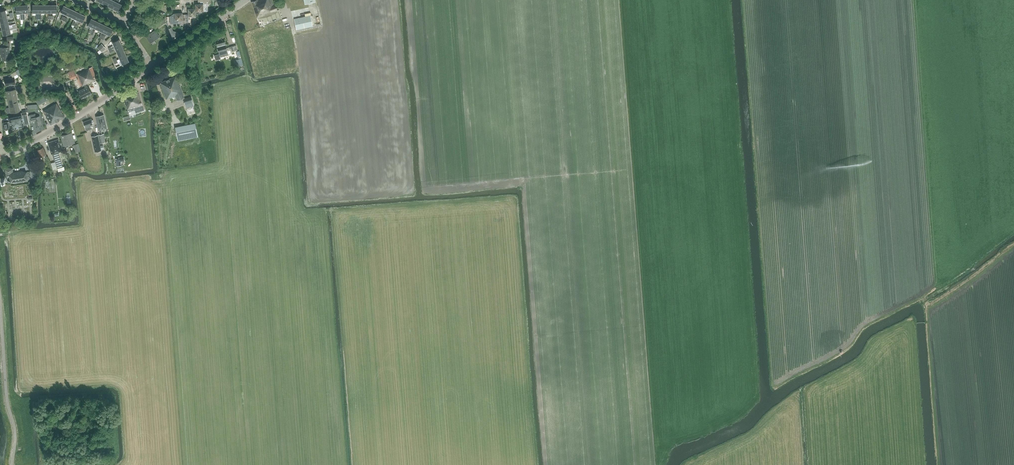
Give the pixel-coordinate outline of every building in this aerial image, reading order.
[(108,6),(113,8),(117,0),(115,0),(114,1),(112,0),(110,0),(108,6)] [(113,8),(119,11),(122,5),(119,3),(120,0),(117,0),(113,8)] [(198,4),(195,4),(195,8),(196,8),(196,12),(196,14),(203,14),(203,11),(204,11),(203,4),(207,3),(210,3),(210,0),(207,1),(207,0),(198,1),(198,4)] [(282,16),(277,4),(274,5),(272,0),(257,0),(252,2),(257,19),(258,21),(263,19),(264,22),(282,16)] [(64,6),(61,12),(66,14),(69,8),(64,6)] [(69,8),(66,14),(72,17),(75,11),(69,8)] [(188,14),(185,14),(186,23),(189,23),(189,17),(196,16),(196,14),(196,12),(196,8),(195,8),(191,8),(188,9),(188,14)] [(75,11),(72,17),(75,19),(74,21),(72,25),(74,26),(80,13),(75,11)] [(80,13),(74,26),(76,27),(78,23),(79,21),(83,22),(86,16),(80,13)] [(175,16),(170,16),(170,24),(179,23),(179,21),(183,21),(183,23),(186,23),(185,14),(183,14),(183,13),(175,13),(175,16)] [(296,30),(313,26),(310,15),(294,19),(296,30)] [(165,19),(165,18),(155,25),(158,28),(165,23),(165,19)] [(91,34),(97,21),(91,19),(88,25),(91,26),(90,29),(88,33),(91,34)] [(99,30),(102,24),(97,21),(91,34),(93,35),(95,32),(96,29),(99,30)] [(102,39),(107,26),(102,24),(99,30),(102,32),(100,35),(99,38),(102,39)] [(10,28),(2,29),(4,35),(11,34),(10,30),(17,29),(16,26),(12,27),(10,28)] [(110,35),(113,29),(107,26),(102,39),(104,40),(107,34),(110,35)] [(156,36),(158,34),(155,30),(146,37),(151,43),(158,38),(156,36)] [(112,49),(115,48),(122,45),(119,39),(113,42),(114,45),(111,47),(108,48),(109,51),(112,49)] [(214,55),(216,60),(221,59),(220,57),(229,55),(227,51),(230,50),(231,52),(238,50),(236,45),(227,48),(225,41),(216,44),(219,54),(214,55)] [(9,47),(10,47),(10,43),(3,43),(4,47),(1,47),(1,54),(2,54),(3,60),(10,59),(9,47)] [(102,44),(98,48),(100,50),(98,52),(100,54),(106,48),(102,44)] [(118,53),(124,50),(122,45),(115,48),(118,53)] [(120,59),(126,56),(124,50),(118,53),(120,59)] [(115,64),(121,61),(122,64),(129,62),(126,56),(120,59),(117,60),(114,61),(115,64)] [(93,76),(96,75),(92,67),(77,74),(82,86),(84,85),(85,88),(78,92),(82,99),(92,94),(88,86),(86,84),(92,81),(91,81),(94,79),(93,76)] [(15,84),(14,78),(14,76),(17,74),(16,71),(11,74),(12,77),(13,78),(5,79),(6,85),(15,84)] [(177,100),(184,97),(175,76),(160,83),(166,99),(170,97),(171,98),(176,96),(177,100)] [(10,113),(20,111),(16,90),(6,91),(9,107),(7,108),(8,113),(10,112),(10,113)] [(123,96),(127,109),(128,111),(143,106),(138,92),(134,93),(134,92),(123,96)] [(44,95),(36,99),(39,105),(41,103),(43,107),(47,104),(45,101),(47,100),(44,95)] [(186,106),(193,104),(191,96),(183,99),(186,106)] [(43,110),(43,111),(51,125),(65,117),(57,103),(49,107),(43,110)] [(14,116),(10,117),(12,128),(24,125),(29,124),(27,114),(22,115),(22,113),(14,114),(14,116)] [(36,114),(30,115),(31,118),(32,122),(35,121),(36,126),(42,125),(40,116),(36,117),(36,114)] [(104,115),(96,117),(100,133),(99,133),(99,136),(100,142),(106,141),(104,134),(102,134),(102,129),(107,128),(104,115)] [(91,125),(93,124),(91,119),(83,122),(86,131),(92,128),(91,125)] [(178,140),(198,136),(195,123),(175,127),(178,140)] [(64,146),(75,143),(72,133),(61,136),(64,146)] [(98,135),(92,137),(95,152),(101,151),(99,143),(99,142),(98,135)] [(59,152),(63,151),(61,143),(60,143),(58,139),(48,143),(49,146),(49,147),(51,154),(52,154),(55,162),(57,168),(63,167),(59,152)] [(45,158),(47,157),(43,148),(37,150),(41,159),(45,157),(45,158)] [(13,173),(13,169),(8,168),(5,170),(6,176),(10,177),(11,182),(15,183),(24,182),(28,179),(26,172),(23,171),(13,173)]
